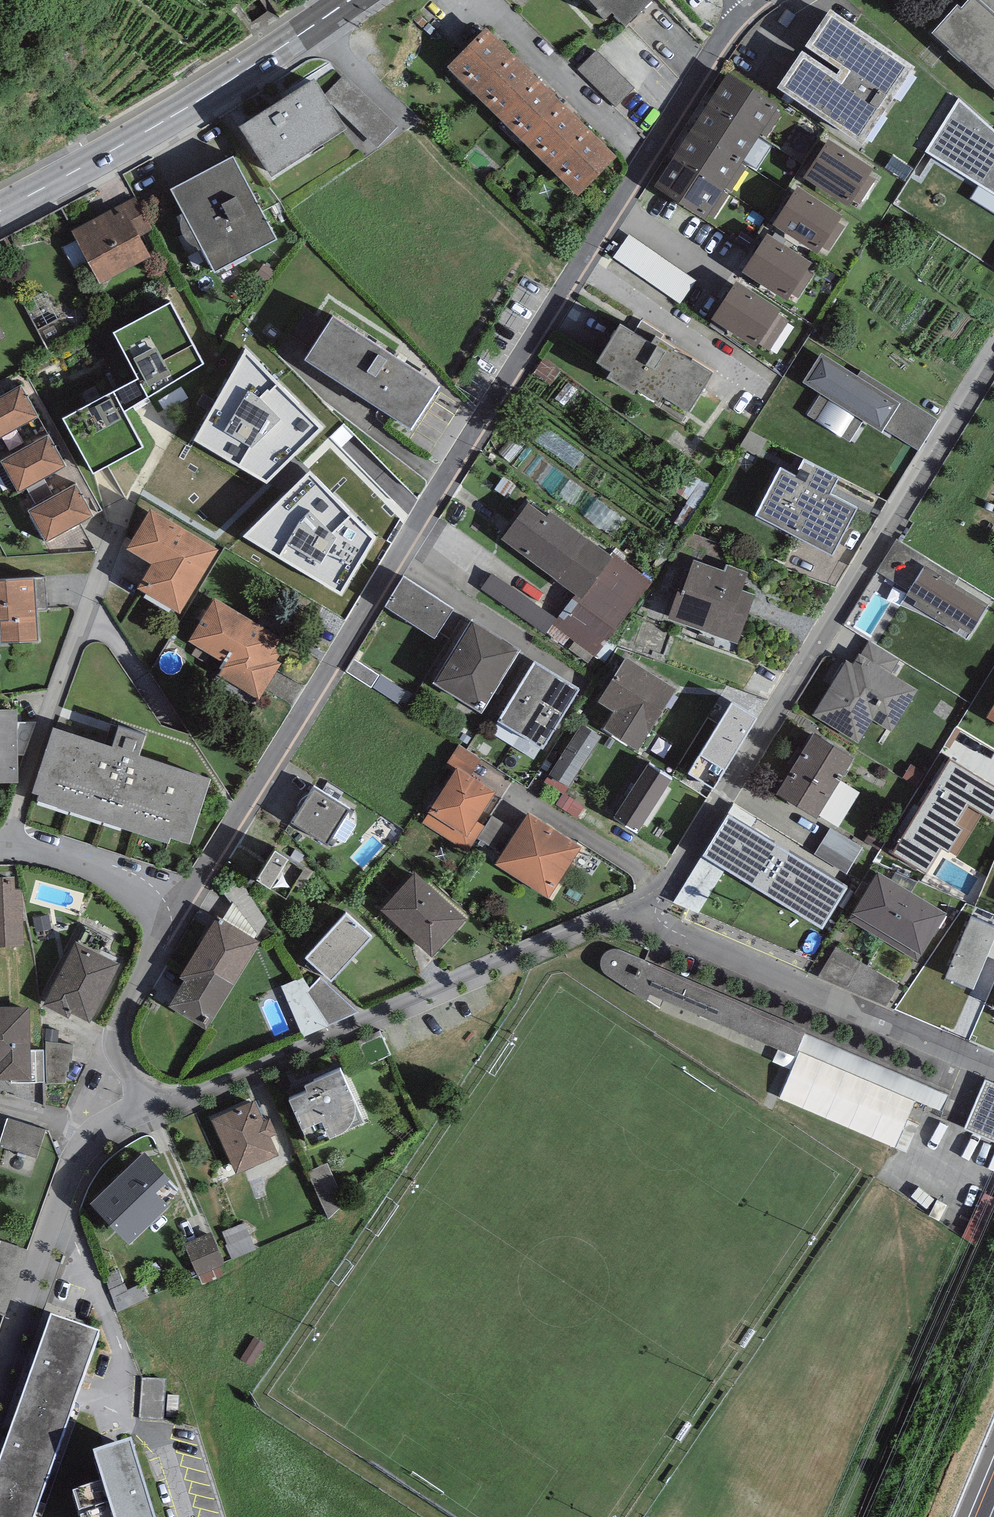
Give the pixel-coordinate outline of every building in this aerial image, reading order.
[(434,0),(419,0),(416,3),(424,11),(434,0)] [(606,20),(612,14),(625,26),(653,0),(587,0),(606,20)] [(978,0),(968,0),(960,8),(957,5),(932,33),(993,89),(993,15),(978,0)] [(917,69),(830,10),(777,87),(864,146),(917,69)] [(447,65),(476,93),(515,55),(486,26),(447,65)] [(635,87),(596,49),(577,69),(616,107),(635,87)] [(476,93),(501,118),(539,80),(515,55),(476,93)] [(728,72),(708,102),(759,134),(778,104),(728,72)] [(397,125),(344,74),(325,95),(376,146),(397,125)] [(314,79),(240,126),(272,177),(346,129),(314,79)] [(501,118),(524,142),(563,104),(539,80),(501,118)] [(958,97),(926,151),(993,193),(993,129),(958,97)] [(741,162),(759,134),(708,102),(690,130),(741,162)] [(524,142),(550,168),(589,130),(563,104),(524,142)] [(616,158),(589,130),(550,168),(578,196),(616,158)] [(724,190),(741,162),(690,130),(673,157),(724,190)] [(873,168),(828,139),(803,177),(848,206),(852,200),(859,204),(875,180),(869,175),(873,168)] [(233,157),(172,190),(215,271),(276,239),(233,157)] [(704,219),(724,190),(673,157),(654,187),(704,219)] [(843,215),(798,186),(773,224),(818,253),(822,247),(829,251),(845,226),(838,222),(843,215)] [(135,196),(111,210),(114,215),(125,209),(140,236),(153,229),(135,196)] [(111,210),(72,231),(101,283),(151,256),(140,236),(125,209),(114,215),(111,210)] [(696,280),(629,233),(613,256),(680,303),(696,280)] [(812,262),(767,233),(742,271),(787,301),(791,294),(798,299),(814,274),(807,270),(812,262)] [(711,318),(756,348),(781,310),(736,280),(711,318)] [(137,378),(65,418),(94,471),(142,445),(122,409),(205,364),(171,301),(112,333),(137,378)] [(440,387),(334,317),(306,360),(412,429),(440,387)] [(650,342),(621,324),(596,362),(610,371),(606,378),(633,394),(636,389),(658,402),(663,395),(688,411),(713,372),(693,360),(691,362),(672,350),(674,348),(654,336),(650,342)] [(857,376),(822,352),(802,381),(821,394),(807,415),(849,442),(863,420),(881,432),(884,428),(900,403),(857,376)] [(238,363),(196,450),(281,491),(323,404),(238,363)] [(861,370),(857,376),(900,403),(884,428),(918,450),(938,419),(861,370)] [(0,397),(0,437),(37,417),(21,386),(0,397)] [(49,435),(1,460),(18,491),(65,466),(49,435)] [(554,437),(545,452),(577,473),(586,458),(554,437)] [(804,480),(780,467),(754,515),(831,557),(857,509),(830,494),(839,477),(813,463),(804,480)] [(76,484),(29,510),(46,541),(93,515),(76,484)] [(382,536),(364,520),(367,521),(348,503),(318,496),(321,499),(305,495),(292,510),(288,523),(302,535),(312,537),(307,555),(287,550),(318,577),(315,587),(343,594),(351,584),(354,571),(381,542),(382,536)] [(529,502),(501,538),(575,594),(581,599),(613,557),(610,555),(551,510),(547,516),(529,502)] [(218,549),(151,509),(126,548),(152,564),(137,588),(180,613),(218,549)] [(929,560),(896,540),(876,571),(909,591),(925,565),(929,560)] [(556,618),(552,624),(594,656),(652,582),(613,551),(610,555),(613,557),(581,599),(575,594),(556,618)] [(725,571),(694,560),(683,591),(679,589),(668,618),(738,642),(755,594),(742,590),(748,573),(727,565),(725,571)] [(989,604),(925,565),(909,591),(900,604),(931,618),(966,639),(989,604)] [(556,618),(492,573),(481,588),(546,633),(552,624),(556,618)] [(454,608),(403,576),(385,607),(435,638),(454,608)] [(0,579),(0,631),(1,642),(37,640),(36,610),(46,609),(44,577),(0,579)] [(281,637),(214,598),(189,641),(226,662),(218,676),(259,700),(281,662),(276,659),(280,653),(274,649),(281,637)] [(521,649),(473,619),(433,682),(481,712),(521,649)] [(869,641),(860,655),(892,673),(900,659),(869,641)] [(860,655),(860,654),(853,665),(846,660),(812,714),(858,743),(873,719),(891,731),(917,690),(892,673),(860,655)] [(677,688),(626,657),(598,701),(614,711),(603,728),(638,750),(677,688)] [(379,675),(353,658),(345,670),(371,686),(379,675)] [(534,661),(498,720),(543,748),(579,689),(534,661)] [(757,718),(732,702),(688,773),(713,789),(757,718)] [(0,710),(0,782),(18,782),(18,754),(17,721),(17,710),(0,710)] [(35,722),(17,721),(18,754),(24,754),(35,722)] [(601,736),(582,724),(544,782),(563,793),(564,794),(601,736)] [(112,746),(53,726),(31,792),(39,795),(37,799),(168,844),(171,837),(190,843),(212,779),(140,754),(147,735),(119,726),(112,746)] [(853,756),(813,732),(776,794),(816,818),(853,756)] [(952,757),(935,784),(993,820),(993,783),(952,757)] [(673,779),(649,763),(614,816),(638,832),(673,779)] [(495,791),(456,767),(422,822),(469,851),(477,838),(484,826),(476,821),(495,791)] [(350,808),(314,786),(291,822),(327,845),(350,808)] [(584,807),(564,794),(563,793),(556,804),(577,818),(584,807)] [(502,853),(495,863),(549,898),(582,846),(529,812),(517,830),(502,853)] [(727,814),(702,855),(725,869),(823,929),(848,888),(727,814)] [(484,826),(477,838),(502,853),(517,830),(492,815),(484,826)] [(830,827),(813,855),(846,875),(863,847),(830,827)] [(304,868),(274,850),(256,880),(285,898),(304,868)] [(699,913),(725,869),(702,855),(673,902),(699,913)] [(882,939),(911,891),(878,871),(849,919),(882,939)] [(467,920),(416,873),(381,910),(432,957),(467,920)] [(0,877),(0,948),(25,947),(23,887),(15,888),(15,877),(0,877)] [(241,881),(223,892),(231,904),(233,901),(258,934),(270,927),(241,881)] [(911,891),(882,939),(918,961),(947,912),(911,891)] [(262,939),(258,934),(233,901),(231,904),(222,920),(259,942),(262,939)] [(976,907),(946,978),(973,990),(970,996),(986,1003),(993,984),(993,915),(976,907)] [(346,914),(306,958),(331,981),(371,936),(346,914)] [(185,980),(169,1005),(206,1028),(259,942),(222,920),(217,917),(180,977),(185,980)] [(121,964),(78,941),(44,1005),(70,1019),(73,1013),(90,1022),(121,964)] [(898,983),(836,946),(818,977),(886,1006),(898,983)] [(805,1033),(806,1030),(623,951),(617,949),(610,949),(606,952),(603,956),(601,962),(602,969),(606,974),(647,999),(649,994),(796,1056),(798,1051),(805,1033)] [(359,1012),(320,977),(309,992),(328,1026),(359,1012)] [(12,1079),(31,1079),(31,1051),(30,1006),(0,1006),(0,1079),(12,1079)] [(949,1095),(805,1033),(798,1051),(915,1100),(942,1111),(949,1095)] [(73,1044),(45,1041),(47,1083),(66,1083),(66,1071),(69,1070),(69,1062),(72,1062),(73,1044)] [(43,1050),(31,1051),(31,1079),(12,1079),(12,1082),(44,1082),(43,1050)] [(915,1100),(798,1051),(796,1056),(778,1096),(894,1147),(915,1100)] [(341,1068),(287,1092),(310,1145),(364,1122),(341,1068)] [(986,1080),(968,1122),(965,1129),(993,1141),(993,1084),(986,1080)] [(254,1100),(212,1119),(236,1174),(280,1155),(271,1136),(277,1134),(270,1119),(264,1122),(254,1100)] [(1,1150),(40,1165),(51,1136),(12,1121),(1,1150)] [(144,1153),(91,1203),(129,1242),(181,1191),(144,1153)] [(330,1220),(346,1213),(327,1169),(311,1175),(330,1220)] [(256,1248),(244,1222),(222,1231),(234,1257),(256,1248)] [(212,1232),(184,1244),(197,1275),(225,1264),(212,1232)] [(51,1322),(0,1464),(0,1516),(36,1516),(100,1339),(51,1322)] [(146,1383),(141,1423),(166,1426),(171,1386),(146,1383)] [(131,1456),(95,1469),(103,1496),(75,1505),(78,1516),(150,1516),(131,1456)]
